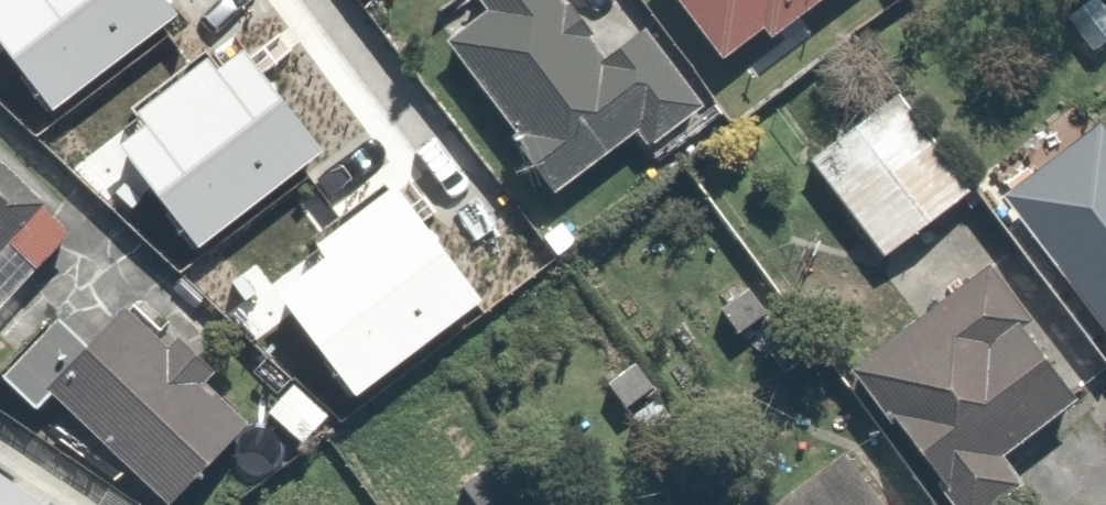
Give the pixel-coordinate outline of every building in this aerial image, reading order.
[(2,42),(85,153),(117,129),(108,116),(263,0),(59,0),(2,42)] [(273,12),(289,0),(263,0),(273,12)] [(440,36),(505,124),(478,144),(523,206),(605,145),(618,161),(700,100),(636,16),(626,24),(608,0),(567,0),(486,0),(440,36)] [(760,36),(809,0),(662,0),(703,56),(750,22),(760,36)] [(971,177),(895,74),(793,148),(869,252),(971,177)] [(1095,111),(1002,172),(1105,329),(1105,128),(1095,111)] [(30,258),(40,266),(74,227),(0,162),(0,293),(30,258)] [(1008,477),(988,448),(1070,389),(978,261),(837,361),(939,504),(969,504),(1008,477)] [(233,417),(201,385),(229,358),(175,305),(148,332),(109,293),(72,330),(47,303),(0,349),(0,381),(25,405),(42,388),(151,497),(233,417)] [(747,504),(888,504),(841,438),(747,504)] [(0,473),(0,504),(51,504),(0,473)] [(96,478),(79,504),(138,504),(96,478)]
